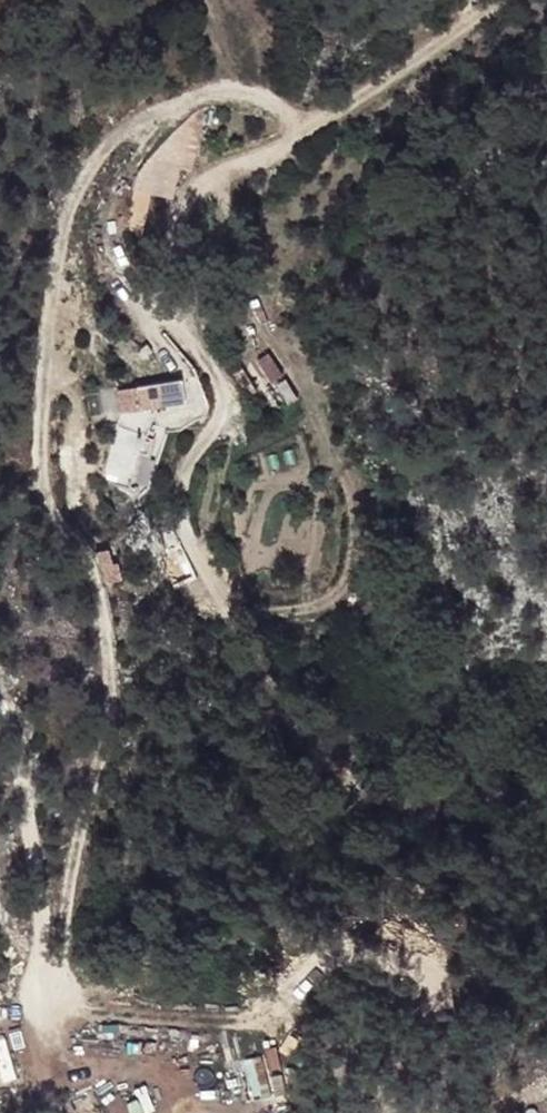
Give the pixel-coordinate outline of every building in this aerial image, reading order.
[(183,380),(99,395),(101,416),(120,414),(105,479),(130,488),(157,409),(186,405),(183,380)] [(110,551),(94,552),(96,567),(101,566),(103,583),(120,580),(117,563),(111,564),(110,551)] [(278,1049),(243,1056),(252,1098),(287,1091),(278,1049)]
